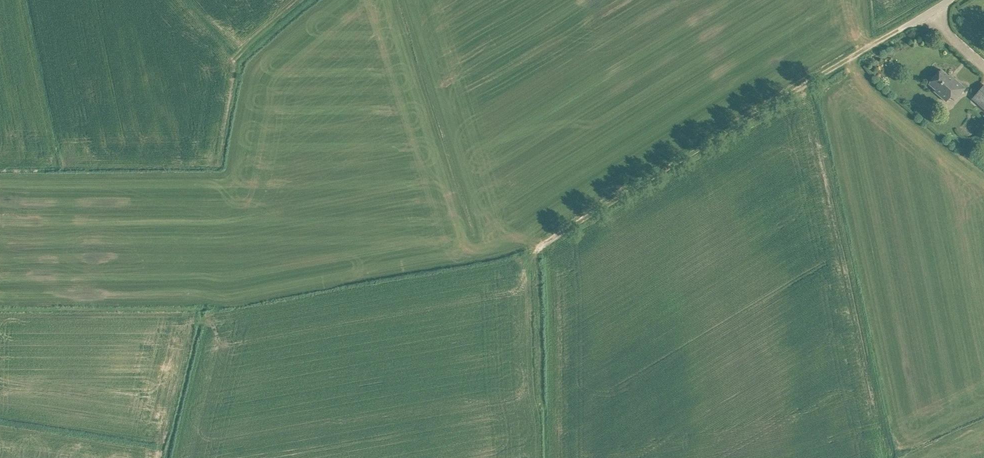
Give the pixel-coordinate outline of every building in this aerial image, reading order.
[(941,70),(929,84),(936,90),(934,91),(940,96),(942,95),(948,100),(954,93),(958,96),(965,88),(954,79),(953,80),(941,70)] [(983,109),(983,85),(972,98),(983,109)]
